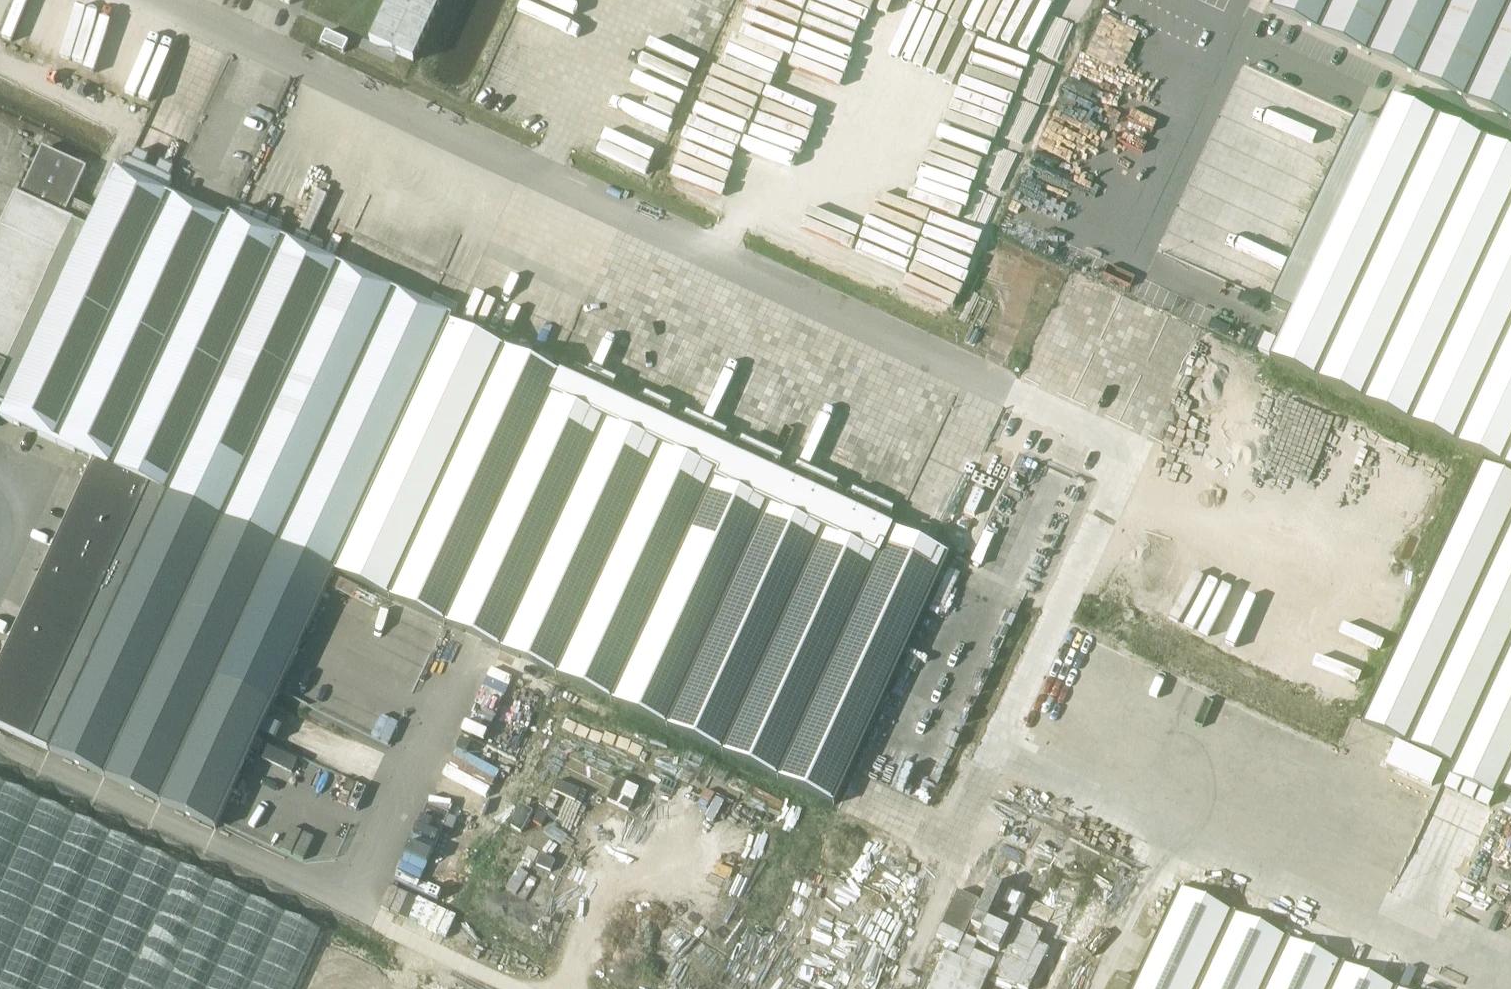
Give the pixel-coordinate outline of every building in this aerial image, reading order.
[(370,41),(413,61),(442,0),(388,0),(370,41)] [(1269,6),(1510,119),(1510,0),(1272,0),(1269,6)] [(1064,36),(1057,33),(1063,21),(1054,17),(1039,49),(1054,56),(1064,36)] [(1269,358),(1484,458),(1510,470),(1510,153),(1389,97),(1376,125),(1356,116),(1271,304),(1290,313),(1269,358)] [(4,408),(0,417),(0,421),(78,457),(4,617),(269,739),(328,610),(343,580),(833,807),(949,557),(449,326),(452,320),(226,215),(224,221),(114,171),(95,213),(70,201),(85,170),(42,150),(20,197),(16,196),(0,230),(0,406),(4,408)] [(963,225),(964,226),(951,261),(968,267),(995,193),(977,187),(963,225)] [(433,293),(439,274),(419,267),(413,286),(433,293)] [(1159,315),(1035,571),(1510,791),(1510,477),(1159,315)] [(0,626),(0,732),(224,836),(269,739),(4,617),(0,626)] [(0,784),(0,988),(440,988),(0,784)] [(920,988),(982,988),(988,974),(1029,988),(1061,988),(1086,922),(1064,914),(1066,908),(1028,894),(1054,824),(998,804),(976,865),(994,872),(979,911),(952,901),(920,988)] [(1243,919),(1178,889),(1131,988),(1395,988),(1243,919)]
